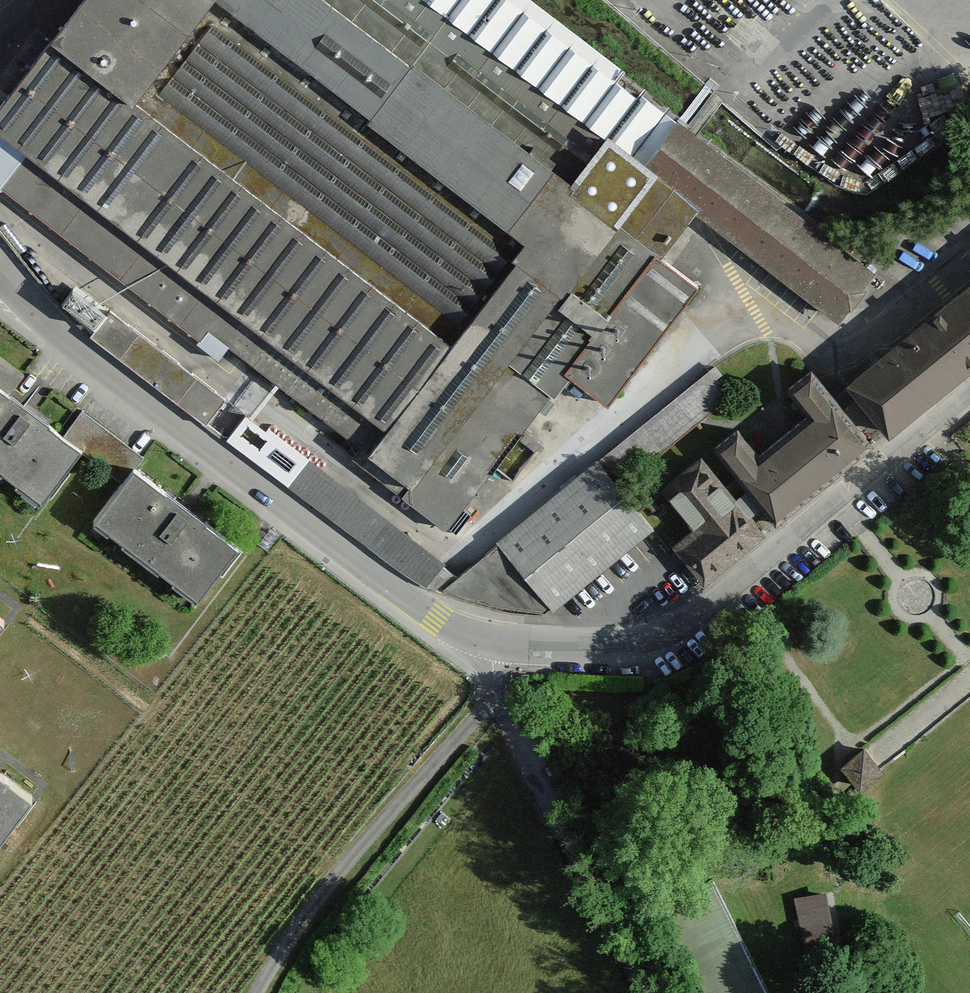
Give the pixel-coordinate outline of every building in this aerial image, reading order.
[(44,35),(55,44),(0,116),(0,177),(253,369),(259,361),(372,447),(360,461),(457,535),(577,379),(614,408),(702,293),(669,268),(703,224),(839,327),(879,275),(517,0),(71,0),(44,35)] [(969,370),(969,289),(852,385),(862,398),(849,409),(825,379),(801,398),(820,422),(767,465),(751,446),(722,470),(752,507),(731,525),(696,482),(673,501),(703,538),(684,553),(707,581),(875,444),(868,435),(884,422),(892,433),(969,370)] [(95,340),(208,427),(228,401),(115,315),(111,320),(76,293),(62,311),(97,338),(95,340)] [(739,401),(718,374),(498,546),(449,592),(499,608),(554,612),(656,532),(624,491),(739,401)] [(38,512),(83,455),(0,389),(0,482),(38,512)] [(269,441),(273,432),(243,415),(229,441),(274,465),(283,449),(269,441)] [(137,477),(96,528),(197,610),(239,558),(137,477)] [(428,584),(446,557),(391,521),(373,548),(428,584)] [(864,744),(841,764),(860,787),(884,767),(864,744)] [(0,778),(0,850),(34,804),(0,778)] [(799,892),(800,923),(833,922),(832,890),(799,892)]
